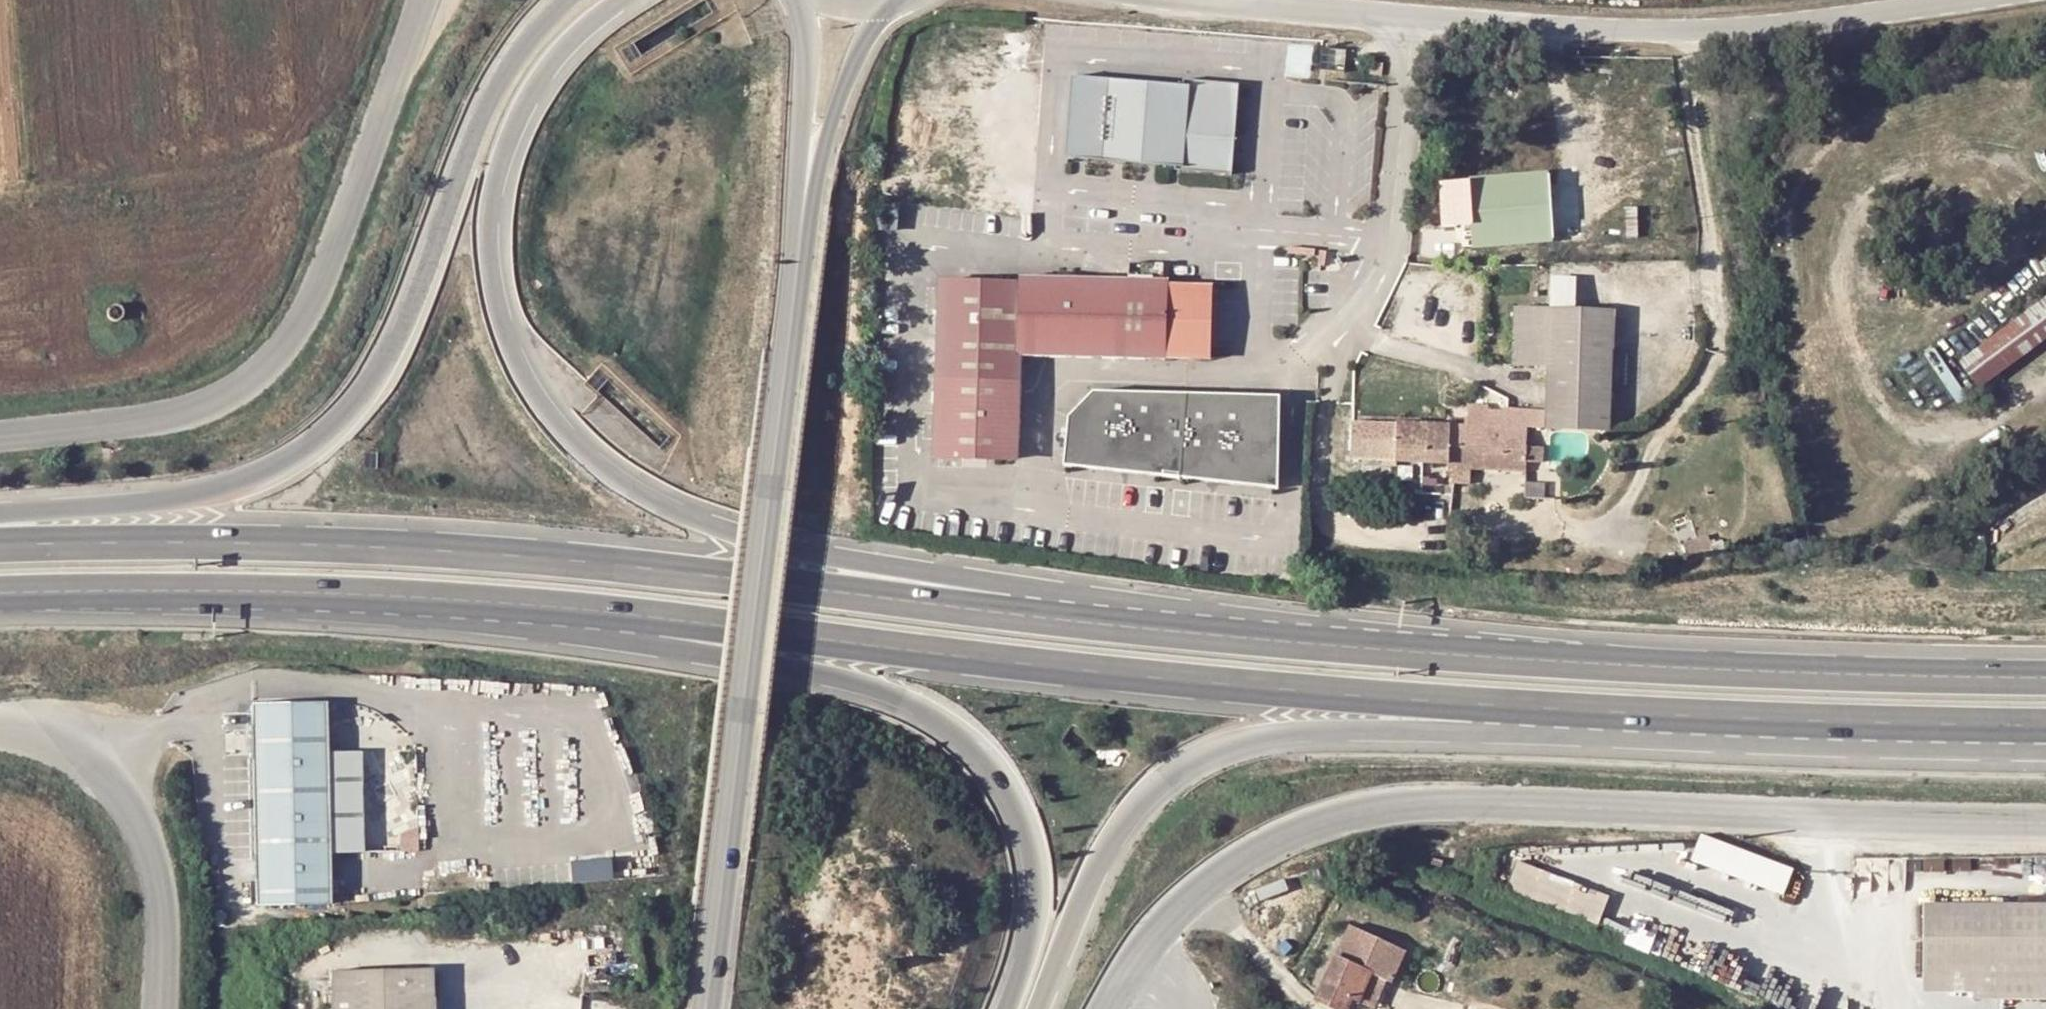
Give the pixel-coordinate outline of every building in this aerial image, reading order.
[(1369,75),(1383,76),(1384,63),(1370,62),(1369,75)] [(1075,156),(1111,159),(1119,74),(1081,71),(1075,156)] [(1243,101),(1238,101),(1187,97),(1188,79),(1119,74),(1111,159),(1238,169),(1243,101)] [(1188,79),(1187,97),(1238,101),(1239,79),(1188,75),(1188,79)] [(1528,199),(1551,197),(1549,168),(1462,173),(1462,200),(1443,201),(1444,221),(1463,220),(1528,217),(1528,199)] [(1528,217),(1463,220),(1464,241),(1554,238),(1551,197),(1528,199),(1528,217)] [(1159,350),(1159,346),(1160,282),(1160,274),(1159,274),(1120,272),(1012,270),(1012,275),(932,273),(928,450),(1008,452),(1010,347),(1159,350)] [(1548,306),(1576,308),(1578,276),(1549,274),(1547,306),(1548,306)] [(1201,282),(1160,282),(1159,346),(1199,347),(1201,282)] [(1957,355),(1977,385),(2045,339),(2045,295),(1957,355)] [(1509,366),(1545,367),(1548,306),(1547,306),(1512,304),(1509,366)] [(111,306),(110,308),(109,309),(108,312),(108,314),(109,316),(111,318),(113,320),(115,320),(118,320),(121,318),(122,316),(123,314),(123,311),(122,309),(121,307),(119,306),(116,305),(114,305),(111,306)] [(1576,308),(1548,306),(1545,367),(1545,403),(1563,403),(1588,421),(1589,430),(1604,431),(1610,309),(1576,308)] [(1067,416),(1065,462),(1277,487),(1280,395),(1092,389),(1067,416)] [(1437,455),(1437,458),(1517,463),(1519,438),(1520,420),(1544,420),(1545,403),(1466,400),(1465,419),(1349,414),(1348,451),(1437,455)] [(1589,430),(1588,421),(1563,403),(1545,403),(1544,420),(1544,428),(1589,430)] [(1517,463),(1541,464),(1543,440),(1519,438),(1517,463)] [(258,906),(331,904),(327,703),(254,704),(258,906)] [(1790,874),(1705,833),(1693,857),(1779,897),(1790,874)] [(572,880),(615,877),(613,855),(571,858),(572,880)] [(1626,897),(1519,858),(1508,888),(1615,927),(1626,897)] [(1926,900),(1924,965),(1972,966),(1972,992),(2045,993),(2045,901),(1926,900)] [(1366,964),(1382,972),(1398,941),(1348,915),(1332,947),(1310,991),(1334,1004),(1343,988),(1351,993),(1366,964)] [(1382,972),(1366,964),(1351,993),(1368,1001),(1382,972)] [(1972,966),(1924,965),(1924,992),(1972,992),(1972,966)] [(333,1008),(434,1008),(433,969),(332,971),(333,1008)]
